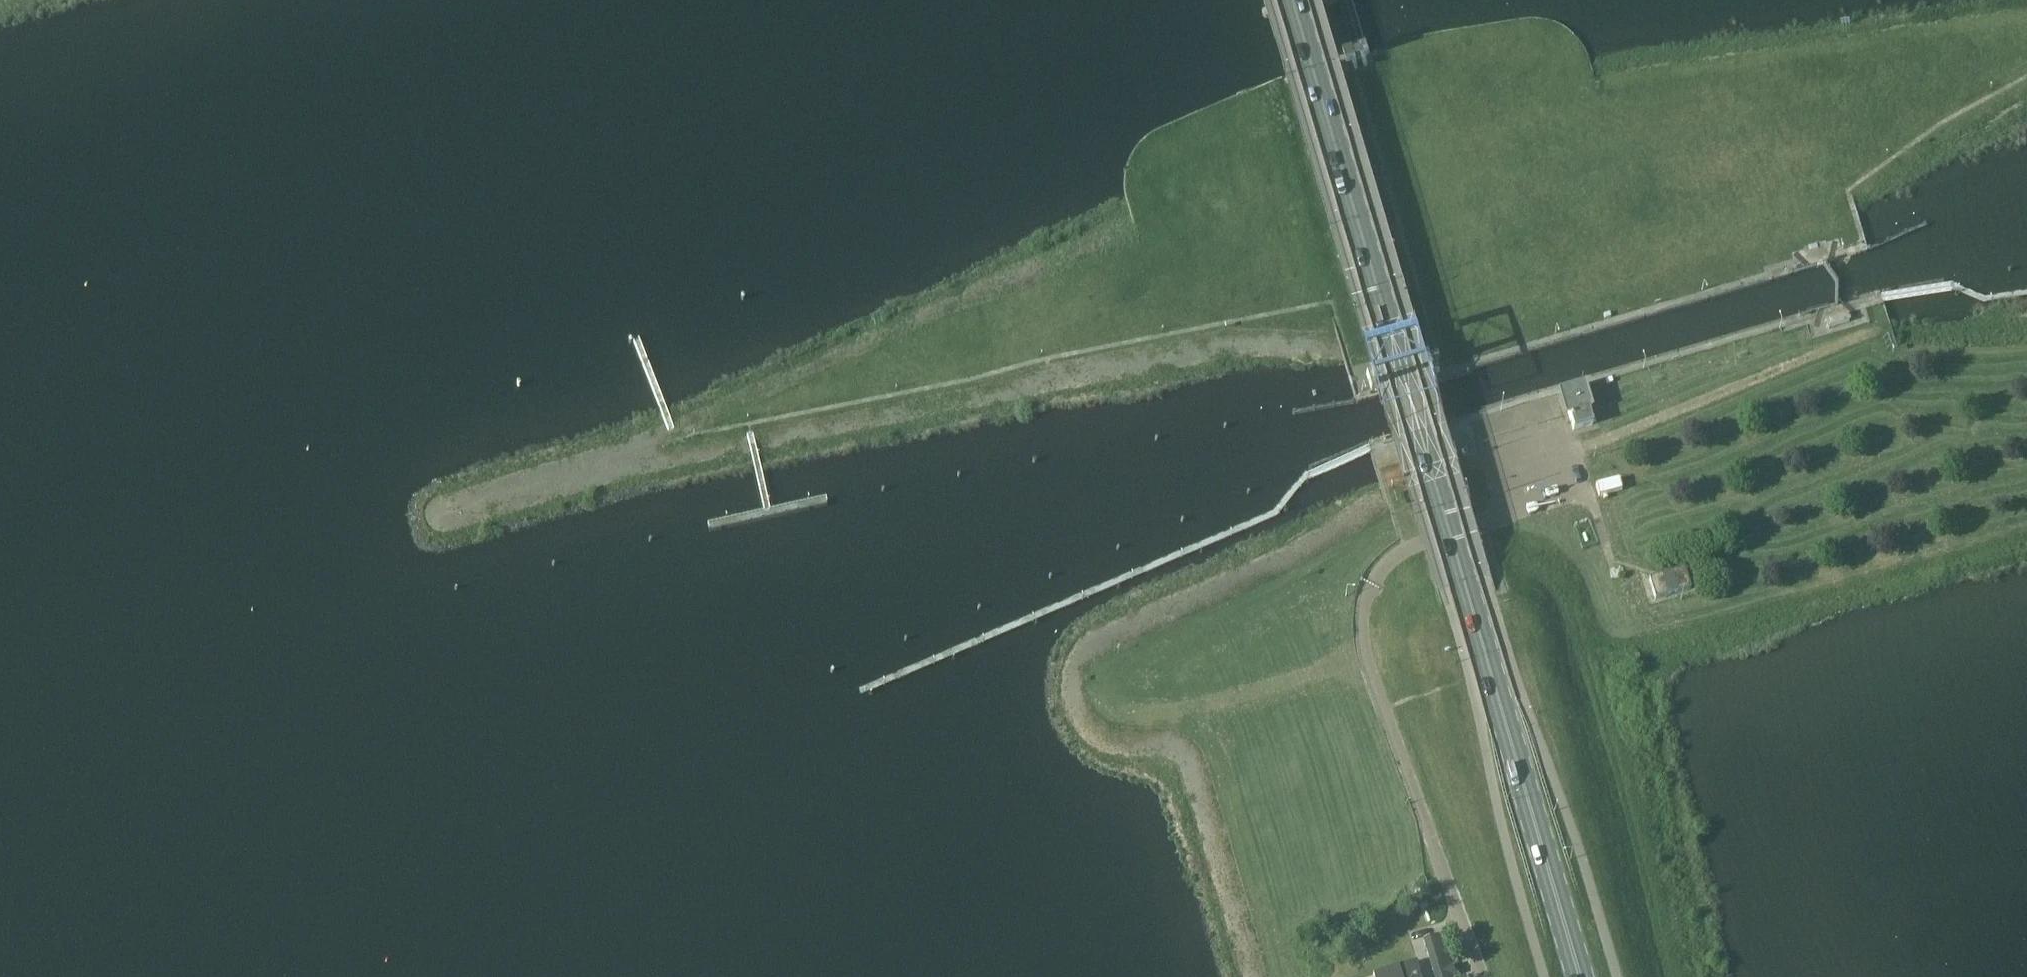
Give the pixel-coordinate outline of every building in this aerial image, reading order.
[(1847,312),(1824,319),(1827,328),(1850,321),(1849,319),(1847,312)] [(1574,429),(1578,428),(1593,424),(1589,411),(1583,389),(1563,395),(1569,412),(1574,429)] [(1655,601),(1692,591),(1686,569),(1649,579),(1655,601)] [(1423,940),(1427,952),(1428,957),(1430,962),(1434,976),(1454,976),(1453,976),(1459,974),(1456,964),(1450,966),(1450,964),(1448,960),(1447,956),(1441,935),(1423,940)] [(1417,961),(1373,974),(1374,976),(1422,976),(1417,961)]
